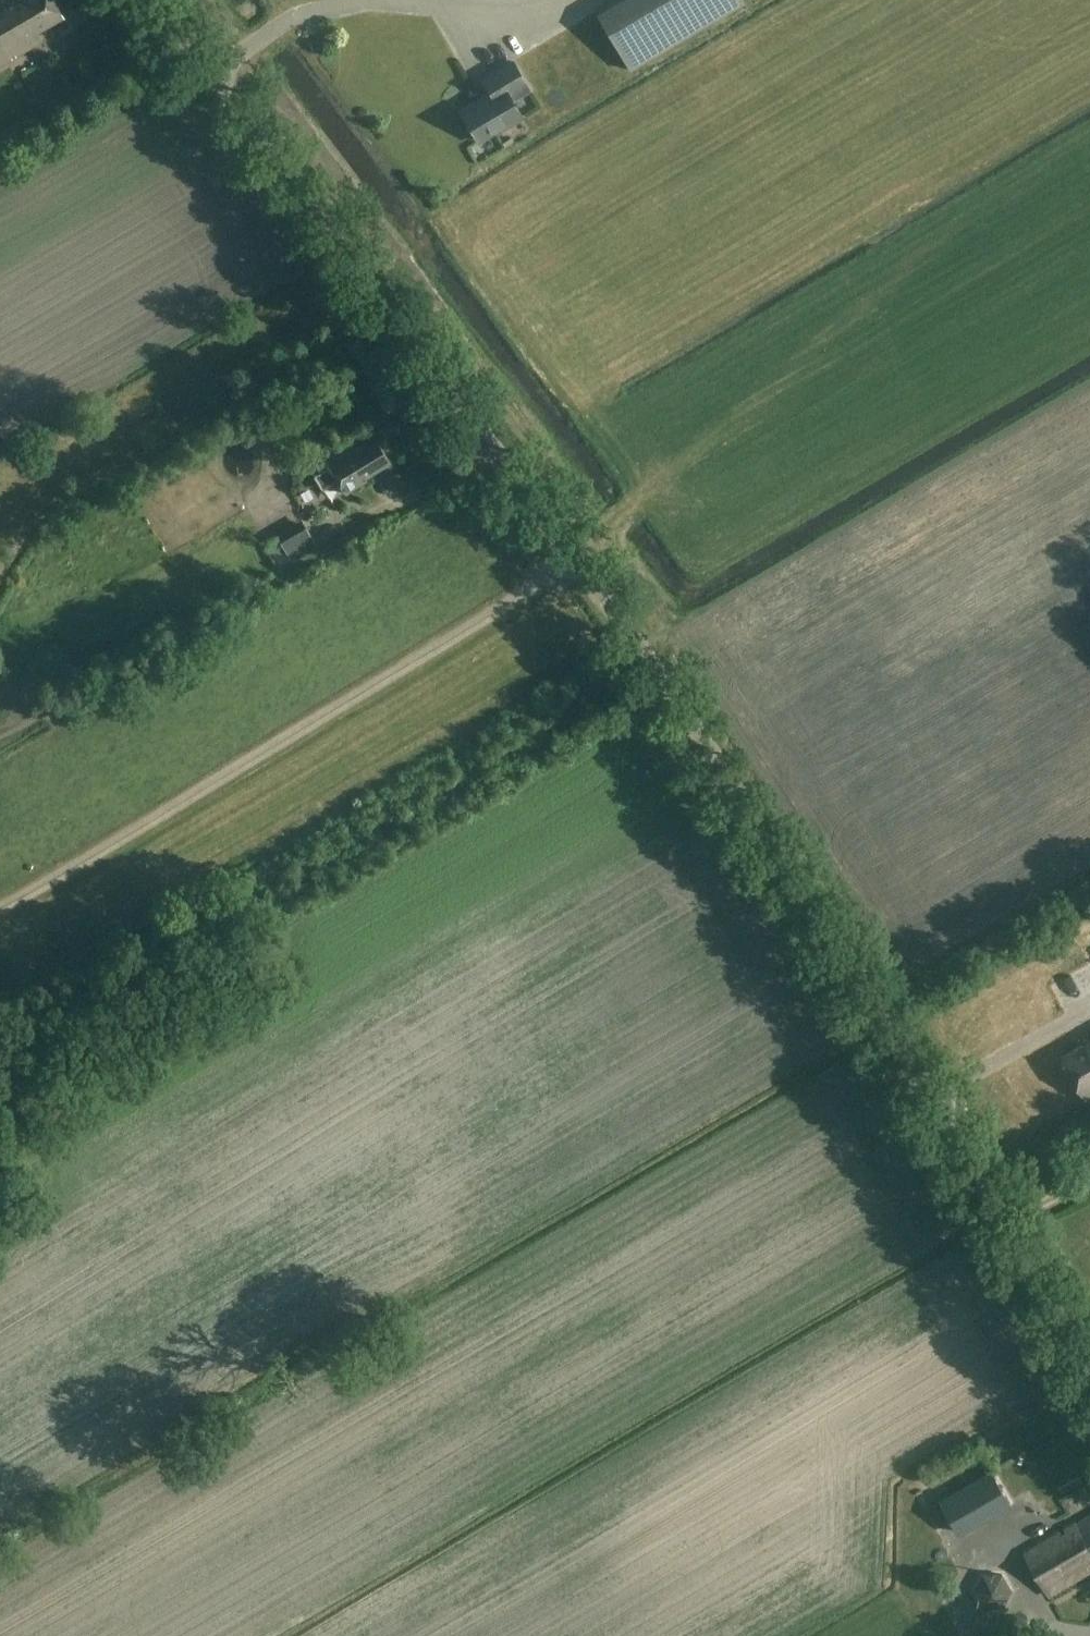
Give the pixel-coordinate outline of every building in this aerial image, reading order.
[(42,40),(37,31),(63,16),(53,0),(0,0),(0,65),(42,40)] [(601,13),(632,65),(740,0),(623,0),(601,13)] [(482,79),(490,92),(460,110),(479,141),(521,115),(511,100),(529,89),(512,61),(482,79)] [(322,488),(336,479),(345,493),(366,480),(364,476),(389,461),(373,436),(355,447),(353,443),(325,460),(311,470),(322,488)] [(276,533),(292,561),(317,546),(301,519),(276,533)] [(1062,1057),(1087,1101),(1089,1099),(1089,1040),(1062,1057)] [(992,1471),(960,1489),(979,1521),(1010,1503),(992,1471)] [(1048,1594),(1048,1595),(1089,1571),(1089,1515),(1080,1521),(1025,1554),(1048,1594)] [(985,1607),(1003,1607),(1014,1590),(1004,1573),(983,1572),(974,1590),(985,1607)]
